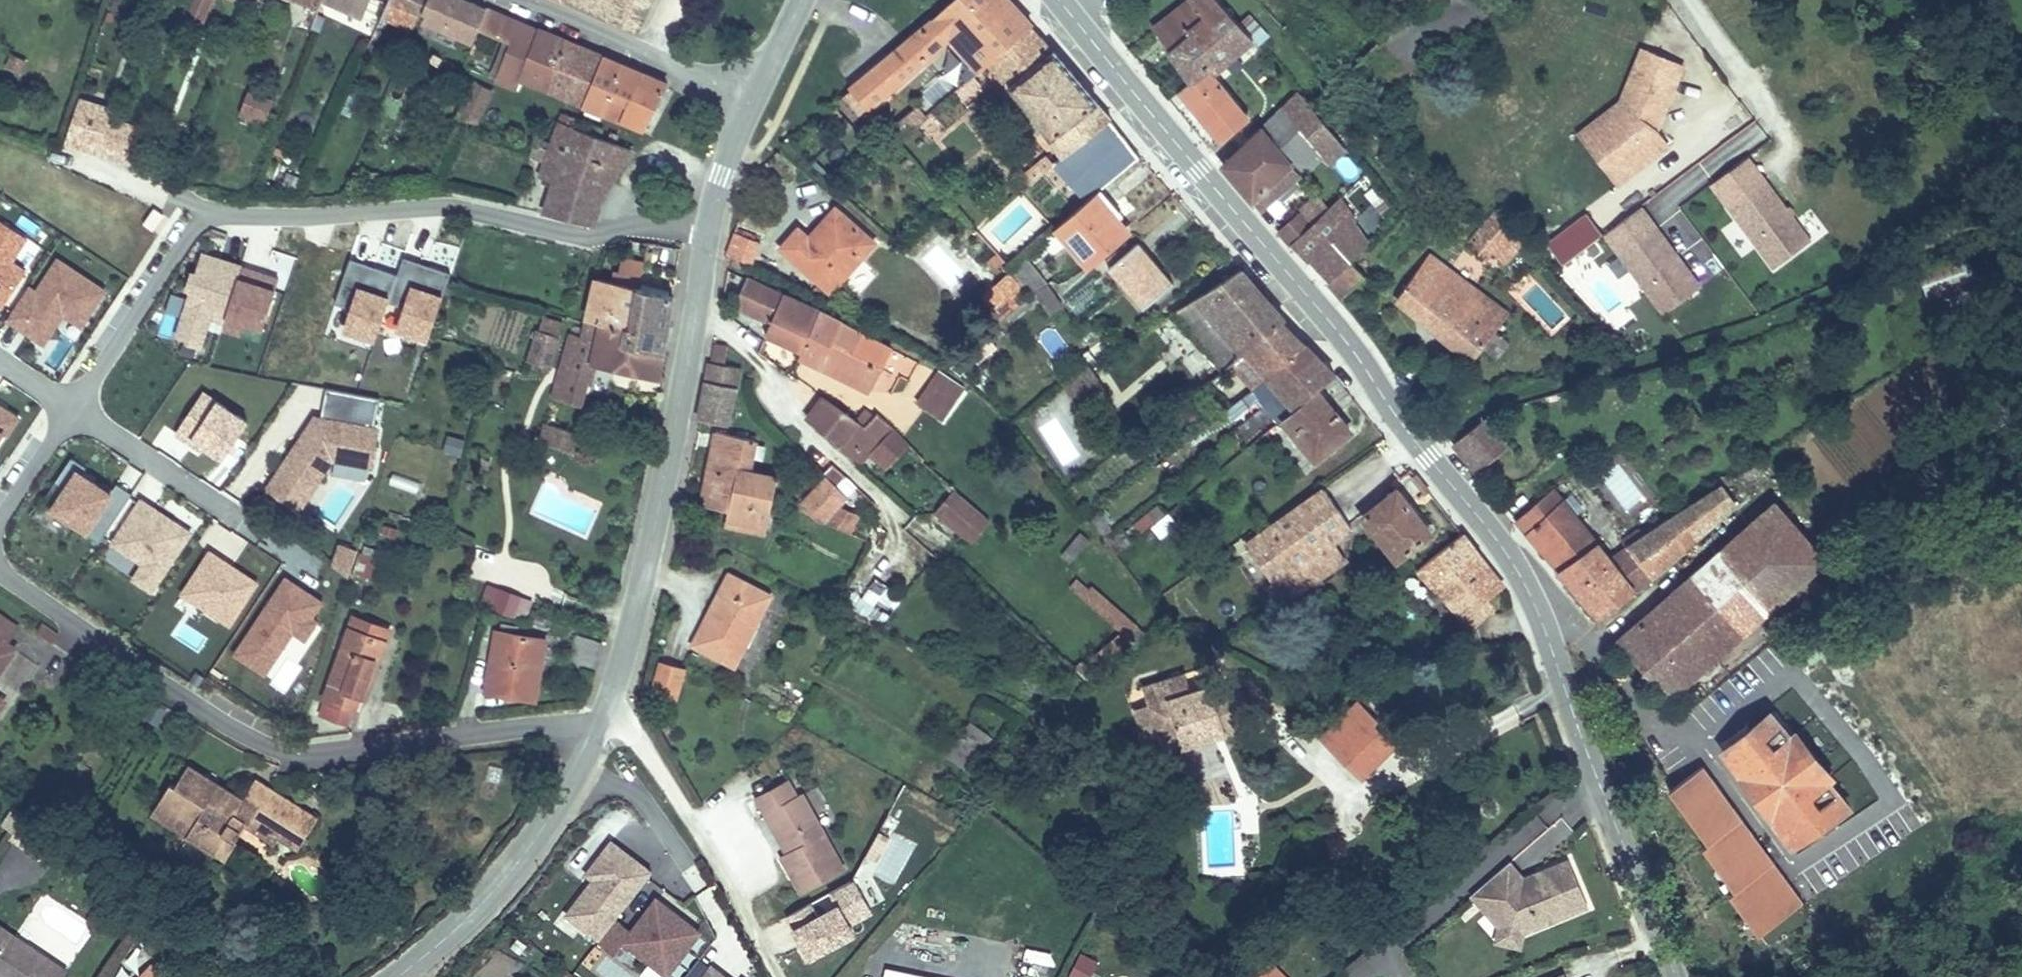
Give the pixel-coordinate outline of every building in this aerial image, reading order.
[(378,0),(347,0),(373,12),(376,6),(378,0)] [(415,0),(378,0),(376,6),(406,20),(415,0)] [(451,0),(415,0),(406,20),(404,37),(433,47),(451,0)] [(553,28),(488,0),(473,0),(467,16),(488,25),(501,31),(488,65),(510,74),(513,67),(534,75),(553,28)] [(650,0),(559,0),(636,34),(650,0)] [(1033,26),(1011,0),(960,0),(857,91),(867,103),(874,110),(949,40),(979,75),(990,65),(1033,26)] [(1222,20),(1202,0),(1182,0),(1152,21),(1179,52),(1222,20)] [(1222,20),(1233,11),(1223,0),(1202,0),(1222,20)] [(1434,9),(1444,0),(1427,0),(1434,9)] [(330,5),(327,15),(356,24),(359,14),(330,5)] [(1215,71),(1257,38),(1233,11),(1222,20),(1179,52),(1195,76),(1215,71)] [(488,65),(501,31),(488,25),(474,59),(488,65)] [(1110,116),(1033,26),(990,65),(1067,155),(1110,116)] [(571,88),(593,44),(591,44),(553,28),(534,75),(571,88)] [(571,88),(592,96),(601,75),(618,81),(628,59),(593,44),(571,88)] [(1642,46),(1619,100),(1597,117),(1623,151),(1660,129),(1687,65),(1642,46)] [(630,112),(654,69),(628,59),(618,81),(601,75),(592,96),(630,112)] [(471,115),(489,71),(468,61),(449,108),(471,115)] [(1253,116),(1215,71),(1195,76),(1176,89),(1218,143),(1253,116)] [(966,105),(984,88),(975,78),(957,95),(966,105)] [(246,89),(238,110),(262,119),(270,98),(246,89)] [(853,115),(867,103),(857,91),(843,103),(853,115)] [(1302,91),(1262,125),(1300,175),(1303,174),(1323,156),(1330,163),(1348,147),(1302,91)] [(113,106),(77,95),(62,140),(140,166),(151,126),(112,115),(113,106)] [(930,121),(917,106),(891,130),(904,144),(930,121)] [(574,120),(556,113),(553,123),(572,128),(574,120)] [(1144,158),(1110,116),(1067,155),(1056,165),(1090,203),(1101,193),(1144,158)] [(1623,151),(1597,117),(1576,131),(1619,186),(1674,145),(1660,129),(1623,151)] [(598,127),(583,122),(580,130),(595,135),(598,127)] [(627,146),(611,140),(601,137),(595,135),(580,130),(572,128),(553,123),(547,143),(559,147),(569,142),(621,159),(627,146)] [(541,141),(545,129),(532,124),(527,137),(531,138),(541,141)] [(1300,175),(1262,125),(1219,163),(1260,211),(1300,175)] [(614,133),(604,129),(601,137),(611,140),(614,133)] [(593,217),(621,159),(569,142),(559,147),(547,143),(541,141),(531,138),(528,148),(542,154),(539,166),(552,171),(542,205),(593,217)] [(1035,184),(1056,165),(1047,154),(1025,172),(1035,184)] [(1774,268),(1814,238),(1749,154),(1710,183),(1774,268)] [(1358,215),(1340,194),(1330,206),(1317,191),(1277,230),(1292,245),(1294,244),(1355,219),(1358,215)] [(1082,255),(1123,219),(1101,193),(1090,203),(1059,228),(1082,255)] [(1603,234),(1664,314),(1705,285),(1684,259),(1680,262),(1675,255),(1679,252),(1643,203),(1603,234)] [(1528,244),(1497,209),(1473,231),(1503,265),(1528,244)] [(656,224),(659,214),(640,211),(638,220),(656,224)] [(1092,268),(1134,232),(1123,219),(1082,255),(1092,268)] [(1372,240),(1355,219),(1294,244),(1319,273),(1327,282),(1353,259),(1372,240)] [(40,248),(0,221),(0,311),(40,248)] [(832,300),(877,254),(844,221),(817,249),(802,236),(784,255),(832,300)] [(751,271),(761,247),(736,236),(729,253),(728,261),(751,271)] [(1177,285),(1143,244),(1113,272),(1147,312),(1177,285)] [(621,300),(631,255),(594,246),(583,292),(621,300)] [(246,264),(199,249),(171,336),(214,350),(228,320),(261,332),(277,289),(242,274),(246,264)] [(1684,259),(1679,252),(1675,255),(1680,262),(1684,259)] [(1512,313),(1433,253),(1399,299),(1478,359),(1488,346),(1504,358),(1515,344),(1499,331),(1512,313)] [(111,286),(53,254),(37,287),(28,284),(7,322),(44,345),(63,316),(82,327),(111,286)] [(659,320),(670,264),(631,255),(621,300),(619,312),(659,320)] [(1986,313),(1969,257),(1921,273),(1932,308),(1948,303),(1954,323),(1986,313)] [(1047,285),(1023,258),(1010,268),(1033,297),(1035,296),(1047,285)] [(1341,297),(1369,275),(1353,259),(1327,282),(1341,297)] [(1290,318),(1244,266),(1175,315),(1205,351),(1183,371),(1205,396),(1248,358),(1266,379),(1308,344),(1288,322),(1290,318)] [(1020,303),(1012,293),(1019,287),(1009,274),(985,295),(1003,317),(1020,303)] [(1053,316),(1063,308),(1056,300),(1058,297),(1047,285),(1035,296),(1053,316)] [(779,335),(792,309),(756,290),(743,317),(779,335)] [(659,320),(619,312),(621,300),(583,292),(580,304),(570,302),(559,344),(582,350),(588,332),(654,348),(659,320)] [(542,333),(550,306),(531,299),(522,327),(542,333)] [(813,367),(833,329),(792,309),(779,335),(773,346),(813,367)] [(895,382),(865,368),(875,349),(833,329),(813,367),(811,371),(881,407),(895,382)] [(576,372),(582,350),(559,344),(552,365),(576,372)] [(1272,407),(1326,363),(1308,344),(1266,379),(1256,388),(1272,407)] [(723,370),(727,357),(712,352),(710,364),(723,370)] [(1324,391),(1340,378),(1326,363),(1272,407),(1285,422),(1288,420),(1324,391)] [(734,427),(742,391),(726,386),(729,373),(723,370),(710,364),(699,420),(734,427)] [(954,436),(974,406),(944,386),(925,417),(954,436)] [(250,415),(203,388),(175,432),(222,463),(250,415)] [(321,413),(313,411),(262,488),(302,515),(333,460),(373,471),(381,423),(375,423),(379,397),(327,388),(321,413)] [(544,391),(540,409),(565,415),(569,399),(544,391)] [(1320,459),(1357,430),(1324,391),(1288,420),(1320,459)] [(876,458),(898,429),(884,416),(879,424),(871,436),(862,428),(826,401),(812,421),(844,445),(839,453),(860,468),(870,454),(876,458)] [(0,406),(0,450),(21,419),(0,406)] [(1477,471),(1511,443),(1486,414),(1453,439),(1454,442),(1456,446),(1477,471)] [(871,436),(879,424),(869,417),(862,428),(871,436)] [(769,514),(776,481),(749,474),(756,442),(718,434),(709,475),(723,478),(720,493),(714,492),(711,509),(728,513),(727,519),(759,526),(762,514),(769,514)] [(866,472),(876,458),(870,454),(860,468),(866,472)] [(133,492),(73,456),(42,500),(101,542),(133,492)] [(839,523),(861,484),(838,464),(811,511),(837,522),(839,523)] [(720,493),(723,478),(709,475),(701,507),(711,509),(714,492),(720,493)] [(1648,585),(1740,503),(1724,479),(1644,531),(1629,546),(1644,563),(1636,569),(1648,585)] [(1604,620),(1648,585),(1636,569),(1644,563),(1629,546),(1644,531),(1640,527),(1615,546),(1629,564),(1621,570),(1610,551),(1556,485),(1518,520),(1604,620)] [(1340,541),(1356,529),(1330,492),(1255,546),(1281,584),(1288,578),(1340,541)] [(1437,533),(1405,492),(1371,519),(1401,560),(1437,533)] [(976,548),(998,526),(965,495),(943,516),(976,548)] [(195,534),(138,496),(100,555),(155,592),(195,534)] [(1777,496),(1617,635),(1678,699),(1833,558),(1777,496)] [(763,538),(769,514),(762,514),(759,526),(727,519),(725,530),(763,538)] [(1079,533),(1060,552),(1069,561),(1088,541),(1079,533)] [(1497,592),(1507,584),(1468,535),(1427,567),(1473,628),(1492,614),(1496,618),(1509,608),(1497,592)] [(1304,596),(1353,561),(1340,541),(1288,578),(1304,596)] [(329,569),(349,575),(358,548),(338,542),(329,569)] [(262,582),(209,545),(179,594),(230,628),(262,582)] [(1629,564),(1615,546),(1610,551),(1621,570),(1629,564)] [(364,550),(356,575),(370,579),(378,555),(364,550)] [(1142,637),(1061,560),(1048,574),(1127,650),(1142,637)] [(323,599),(283,573),(228,653),(265,678),(295,636),(306,641),(319,620),(314,620),(323,599)] [(731,667),(771,599),(730,576),(690,644),(731,667)] [(525,619),(533,598),(498,585),(490,606),(525,619)] [(393,626),(352,610),(313,711),(356,729),(393,626)] [(16,654),(7,649),(18,629),(0,619),(0,681),(16,654)] [(549,637),(487,628),(479,692),(538,705),(549,637)] [(656,661),(647,692),(671,699),(679,668),(656,661)] [(1254,722),(1240,679),(1220,686),(1217,677),(1202,682),(1196,666),(1152,681),(1158,699),(1149,702),(1160,737),(1184,728),(1187,738),(1189,745),(1209,738),(1206,728),(1229,721),(1232,730),(1254,722)] [(10,704),(0,699),(0,721),(10,704)] [(1160,737),(1149,702),(1137,706),(1151,750),(1187,738),(1184,728),(1160,737)] [(1387,722),(1368,702),(1333,734),(1365,767),(1395,739),(1383,726),(1387,722)] [(1714,745),(1792,848),(1856,805),(1834,779),(1839,774),(1798,724),(1792,728),(1772,704),(1714,745)] [(1232,730),(1229,721),(1206,728),(1209,738),(1232,730)] [(966,774),(989,743),(972,730),(949,760),(966,774)] [(246,767),(196,733),(180,757),(174,753),(154,783),(217,824),(240,789),(255,799),(271,810),(278,808),(309,829),(331,796),(281,761),(272,772),(263,767),(249,769),(246,767)] [(1373,776),(1403,747),(1395,739),(1365,767),(1373,776)] [(1192,760),(1210,808),(1243,796),(1224,747),(1192,760)] [(1803,903),(1707,761),(1665,789),(1761,931),(1803,903)] [(842,864),(801,790),(795,793),(787,777),(749,798),(758,817),(764,813),(785,851),(778,854),(772,857),(792,893),(842,864)] [(231,833),(255,799),(240,789),(217,824),(231,833)] [(785,851),(764,813),(758,817),(778,854),(785,851)] [(612,912),(645,870),(633,861),(637,855),(609,833),(584,866),(596,875),(591,882),(586,878),(563,907),(596,932),(612,912)] [(1513,851),(1475,885),(1504,917),(1529,923),(1548,915),(1546,910),(1558,905),(1564,908),(1593,896),(1573,849),(1542,862),(1544,868),(1541,876),(1533,879),(1528,868),(1513,851)] [(649,864),(637,855),(633,861),(645,870),(649,864)] [(1541,876),(1544,868),(1542,862),(1528,868),(1533,879),(1541,876)] [(591,882),(596,875),(591,872),(586,878),(591,882)] [(857,880),(786,910),(805,956),(857,935),(852,922),(872,914),(857,880)] [(663,968),(696,925),(654,892),(628,924),(612,912),(596,932),(594,935),(611,947),(620,934),(663,968)] [(1548,915),(1564,908),(1558,905),(1546,910),(1548,915)] [(1525,937),(1529,923),(1504,917),(1501,931),(1525,937)] [(0,932),(0,947),(3,946),(9,938),(0,932)] [(64,971),(9,938),(3,946),(0,947),(0,976),(3,976),(4,975),(8,976),(61,976),(64,971)] [(1250,943),(1231,962),(1246,976),(1285,976),(1250,943)] [(624,946),(616,956),(636,972),(644,961),(624,946)] [(1098,960),(1080,951),(1067,976),(1090,976),(1098,960)] [(113,976),(161,976),(162,976),(140,953),(113,976)] [(709,962),(697,976),(728,976),(709,962)] [(1566,965),(1539,976),(1571,976),(1566,965)]
